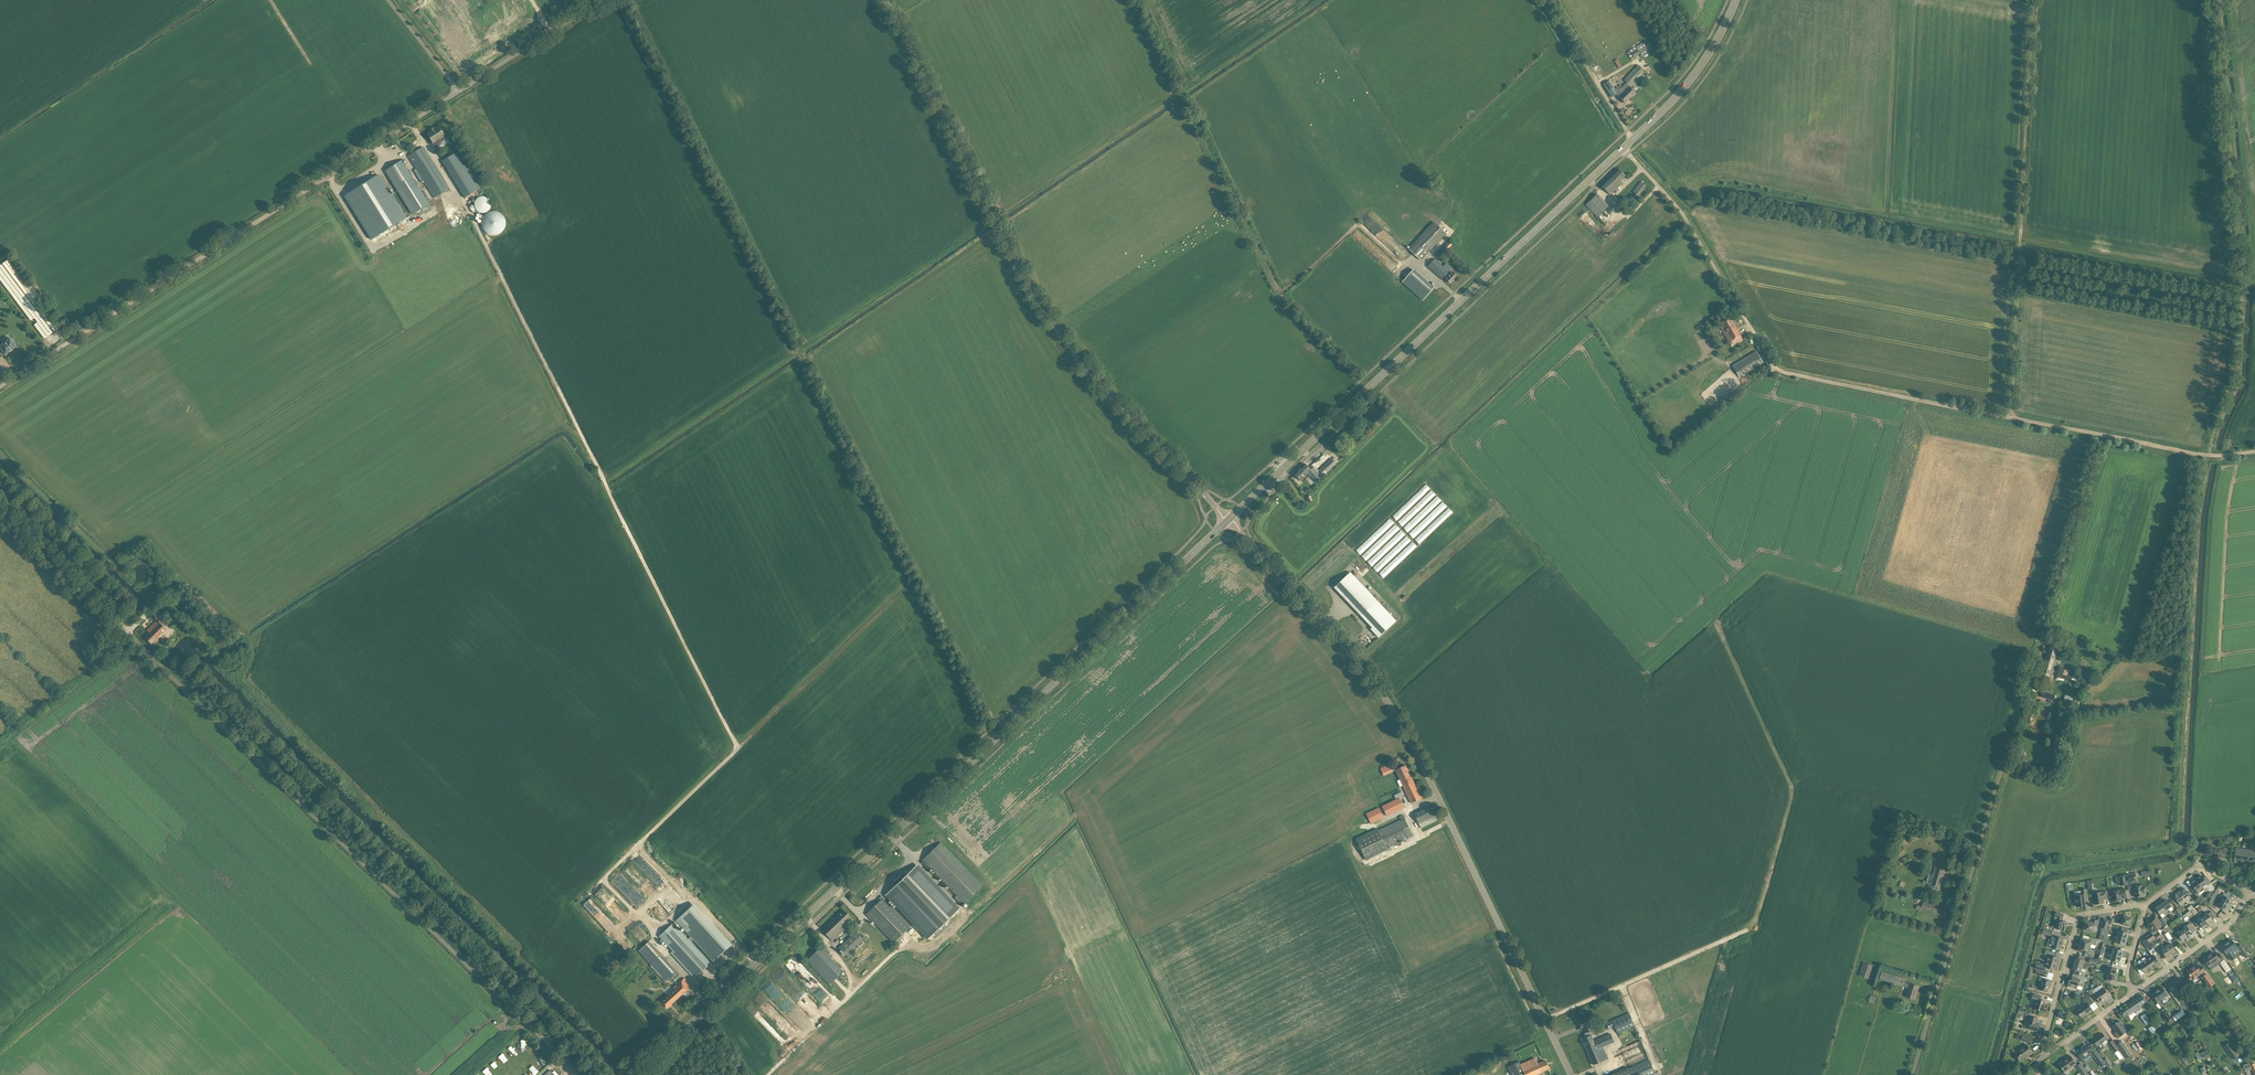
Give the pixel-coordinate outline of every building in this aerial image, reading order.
[(1652,55),(1650,52),(1653,50),(1653,49),(1655,47),(1648,36),(1646,37),(1647,40),(1635,47),(1627,52),(1631,59),(1640,54),(1642,57),(1648,54),(1649,57),(1652,55)] [(1638,65),(1624,80),(1627,83),(1629,84),(1643,70),(1638,65)] [(1604,84),(1612,97),(1617,94),(1614,91),(1616,90),(1609,80),(1604,84)] [(1623,91),(1622,91),(1630,99),(1636,93),(1633,90),(1628,85),(1629,84),(1627,83),(1621,89),(1623,91)] [(1630,99),(1622,91),(1617,96),(1625,103),(1630,99)] [(432,130),(427,133),(433,143),(432,143),(435,148),(440,145),(439,144),(448,138),(445,133),(443,134),(439,126),(434,129),(434,128),(431,129),(432,130)] [(449,189),(426,152),(423,147),(409,156),(435,198),(449,189)] [(461,159),(457,152),(442,162),(446,169),(461,159)] [(386,170),(413,214),(428,205),(401,161),(398,163),(395,164),(393,165),(391,166),(389,168),(386,170)] [(1616,185),(1618,187),(1623,183),(1621,181),(1626,176),(1619,169),(1612,176),(1618,183),(1616,185)] [(349,193),(345,196),(372,239),(406,219),(379,175),(374,178),(372,178),(370,179),(368,181),(367,182),(357,188),(356,189),(355,189),(353,190),(351,191),(349,193)] [(480,189),(471,175),(456,184),(464,199),(480,189)] [(1602,186),(1610,195),(1618,187),(1616,185),(1618,183),(1612,176),(1602,186)] [(1633,192),(1637,196),(1646,185),(1641,182),(1633,192)] [(485,197),(483,197),(482,197),(480,197),(479,197),(478,198),(477,199),(475,201),(474,203),(474,205),(474,206),(475,207),(475,209),(476,210),(477,211),(479,212),(480,213),(482,213),(484,213),(486,213),(487,212),(489,211),(490,209),(491,207),(491,205),(491,203),(490,202),(490,200),(489,199),(487,198),(485,197)] [(1602,212),(1591,200),(1586,205),(1590,209),(1597,217),(1602,212)] [(1614,210),(1615,210),(1611,206),(1603,213),(1606,217),(1609,214),(1610,214),(1613,212),(1614,213),(1616,211),(1614,210)] [(481,221),(481,223),(481,225),(481,228),(483,231),(484,233),(486,235),(488,235),(490,236),(494,237),(497,237),(499,235),(503,233),(504,230),(506,226),(505,222),(504,219),(503,217),(500,215),(499,214),(498,214),(497,213),(495,213),(494,213),(493,213),(491,213),(490,213),(488,213),(487,214),(486,215),(485,216),(484,217),(483,219),(482,220),(481,221)] [(1369,215),(1361,222),(1370,231),(1378,224),(1369,215)] [(1446,233),(1434,222),(1409,249),(1421,260),(1446,233)] [(1436,254),(1440,257),(1451,245),(1447,241),(1436,254)] [(10,258),(0,266),(0,279),(45,338),(61,326),(10,258)] [(1445,266),(1447,268),(1446,269),(1435,259),(1428,267),(1442,279),(1445,276),(1448,272),(1452,268),(1447,263),(1445,266)] [(1414,270),(1402,282),(1423,300),(1434,288),(1414,270)] [(1447,279),(1446,280),(1451,283),(1457,276),(1453,272),(1452,274),(1451,273),(1451,274),(1450,275),(1448,272),(1445,276),(1447,278),(1447,279)] [(1721,323),(1723,326),(1720,328),(1729,342),(1733,340),(1736,344),(1738,343),(1743,340),(1729,318),(1725,321),(1721,323)] [(0,348),(1,350),(5,355),(9,352),(12,350),(16,347),(14,344),(15,344),(12,340),(11,341),(10,338),(9,339),(8,337),(7,336),(0,341),(0,349),(0,348)] [(1739,367),(1743,375),(1758,366),(1754,358),(1739,367)] [(1319,471),(1324,475),(1336,463),(1332,459),(1319,471)] [(1322,477),(1313,468),(1311,470),(1306,464),(1295,475),(1300,480),(1308,473),(1316,482),(1322,477)] [(1403,527),(1408,532),(1442,500),(1437,494),(1437,495),(1432,489),(1426,483),(1392,515),(1397,521),(1403,527)] [(1413,538),(1448,506),(1443,501),(1408,533),(1413,538)] [(1390,517),(1356,549),(1360,554),(1395,523),(1390,517)] [(1396,523),(1361,556),(1366,561),(1367,561),(1372,567),(1377,572),(1412,540),(1407,534),(1406,535),(1396,523)] [(1383,578),(1417,546),(1413,541),(1378,573),(1383,578)] [(1358,580),(1350,572),(1334,587),(1361,616),(1375,603),(1355,582),(1358,580)] [(1375,603),(1361,616),(1372,627),(1371,629),(1379,637),(1396,621),(1377,601),(1375,603)] [(147,630),(150,633),(146,637),(152,644),(166,630),(157,620),(147,630)] [(2059,650),(2054,648),(2048,646),(2042,668),(2044,668),(2040,679),(2049,681),(2052,671),(2054,671),(2057,662),(2056,662),(2059,650)] [(2107,659),(2114,663),(2117,656),(2110,653),(2107,659)] [(2080,676),(2070,673),(2070,672),(2061,669),(2058,677),(2067,680),(2068,680),(2078,683),(2080,676)] [(2043,691),(2041,697),(2050,700),(2050,702),(2049,703),(2052,704),(2053,702),(2054,698),(2055,695),(2049,693),(2043,691)] [(2064,701),(2077,705),(2079,699),(2065,695),(2064,701)] [(1381,768),(1384,775),(1395,771),(1391,763),(1381,768)] [(1406,765),(1396,770),(1404,787),(1414,782),(1406,765)] [(1414,782),(1404,787),(1412,803),(1422,798),(1414,782)] [(1399,798),(1382,806),(1387,816),(1404,808),(1404,807),(1403,805),(1399,798)] [(1414,813),(1421,828),(1432,823),(1437,820),(1435,815),(1438,814),(1434,804),(1429,807),(1414,813)] [(1379,808),(1366,814),(1371,823),(1383,818),(1379,808)] [(1377,828),(1356,838),(1366,860),(1387,850),(1386,848),(1413,836),(1405,818),(1378,831),(1377,828)] [(982,886),(945,846),(941,842),(923,860),(957,896),(954,898),(962,906),(982,886)] [(2228,857),(2229,848),(2224,847),(2224,850),(2215,848),(2214,857),(2224,858),(2225,856),(2228,857)] [(2241,863),(2243,849),(2236,848),(2234,862),(2237,862),(2237,859),(2241,859),(2241,863)] [(2248,860),(2248,864),(2250,850),(2243,849),(2241,863),(2244,863),(2244,860),(2248,860)] [(1421,851),(1412,854),(1419,873),(1428,870),(1421,851)] [(1444,862),(1434,865),(1440,879),(1449,876),(1444,862)] [(897,884),(886,895),(928,938),(959,909),(917,865),(906,876),(903,873),(894,881),(897,884)] [(2137,881),(2136,874),(2136,873),(2126,875),(2128,882),(2137,881)] [(2120,876),(2121,886),(2128,885),(2128,882),(2126,875),(2120,876)] [(2196,879),(2202,887),(2207,883),(2208,885),(2211,883),(2206,876),(2207,877),(2204,879),(2202,875),(2196,879)] [(2190,887),(2195,894),(2198,892),(2198,893),(2204,889),(2202,887),(2196,879),(2191,883),(2193,885),(2190,887)] [(2147,893),(2146,888),(2145,885),(2143,885),(2134,886),(2135,890),(2136,898),(2144,896),(2144,894),(2147,893)] [(2127,897),(2126,892),(2126,888),(2116,890),(2116,891),(2112,892),(2113,901),(2122,900),(2122,898),(2127,897)] [(2184,888),(2179,891),(2186,901),(2191,898),(2184,888)] [(2089,901),(2088,899),(2087,889),(2081,890),(2082,895),(2074,896),(2074,901),(2076,901),(2077,907),(2085,905),(2085,902),(2089,901)] [(2108,899),(2107,893),(2107,890),(2097,892),(2097,893),(2093,893),(2094,899),(2095,899),(2095,904),(2104,903),(2103,899),(2108,899)] [(2186,901),(2179,891),(2173,895),(2181,905),(2186,901)] [(2223,898),(2221,901),(2231,907),(2233,904),(2230,903),(2232,900),(2223,895),(2221,898),(2223,898)] [(910,926),(887,901),(883,898),(866,914),(893,942),(910,926)] [(1917,905),(1916,909),(1921,910),(1948,917),(1950,909),(1927,903),(1928,900),(1924,899),(1922,906),(1917,905)] [(2167,900),(2161,904),(2168,914),(2171,912),(2174,910),(2167,900)] [(2231,907),(2221,901),(2220,903),(2218,903),(2217,906),(2226,911),(2227,908),(2230,909),(2231,907)] [(2168,914),(2161,904),(2155,908),(2160,914),(2163,912),(2166,915),(2168,914)] [(677,920),(714,960),(730,946),(692,905),(677,920)] [(2180,918),(2182,916),(2183,916),(2178,908),(2175,911),(2180,918)] [(822,930),(832,941),(848,925),(845,922),(851,917),(844,910),(822,930)] [(2203,917),(2210,927),(2212,925),(2211,923),(2213,921),(2212,919),(2215,916),(2211,911),(2208,914),(2207,912),(2205,914),(2206,915),(2203,917)] [(2069,923),(2067,922),(2061,920),(2062,918),(2062,919),(2064,914),(2056,912),(2055,916),(2058,917),(2057,922),(2059,923),(2057,929),(2065,931),(2066,926),(2068,926),(2069,923)] [(2152,922),(2149,924),(2152,928),(2151,929),(2153,933),(2161,927),(2159,925),(2162,924),(2160,920),(2159,920),(2156,915),(2150,919),(2152,922)] [(2122,920),(2121,924),(2130,926),(2132,918),(2124,916),(2123,917),(2120,916),(2119,919),(2122,920)] [(2210,927),(2203,917),(2201,919),(2200,918),(2197,920),(2203,928),(2206,926),(2208,928),(2210,927)] [(2168,925),(2163,918),(2159,920),(2160,920),(2162,924),(2165,927),(2168,925)] [(2101,929),(2106,931),(2107,928),(2109,924),(2110,920),(2104,919),(2101,929)] [(2097,927),(2098,926),(2099,921),(2096,920),(2095,924),(2086,921),(2085,925),(2084,925),(2083,928),(2084,929),(2084,930),(2093,932),(2095,926),(2097,927)] [(2185,928),(2183,930),(2189,940),(2192,938),(2190,935),(2193,934),(2192,933),(2196,930),(2191,922),(2184,927),(2185,928)] [(710,963),(687,938),(673,923),(659,936),(673,951),(671,953),(694,978),(710,963)] [(2052,931),(2041,928),(2039,935),(2042,935),(2043,933),(2051,936),(2052,931)] [(2120,930),(2118,936),(2127,939),(2128,935),(2127,935),(2128,933),(2121,931),(2120,930)] [(2189,940),(2183,930),(2180,932),(2179,930),(2177,932),(2183,941),(2185,939),(2187,941),(2189,940)] [(839,948),(848,958),(852,954),(851,952),(864,940),(856,931),(839,948)] [(2166,933),(2164,935),(2168,941),(2173,938),(2168,931),(2166,933)] [(2152,932),(2145,937),(2146,938),(2149,942),(2156,937),(2152,932)] [(2064,939),(2058,937),(2055,936),(2055,937),(2052,936),(2051,940),(2054,940),(2052,948),(2060,950),(2064,939)] [(2118,936),(2116,943),(2124,945),(2125,943),(2126,943),(2127,939),(2118,936)] [(2080,944),(2090,947),(2091,944),(2096,945),(2097,939),(2090,937),(2089,940),(2082,938),(2081,941),(2080,941),(2079,944),(2080,944)] [(2142,941),(2147,948),(2151,945),(2146,938),(2142,941)] [(2237,947),(2235,944),(2231,939),(2227,942),(2228,943),(2223,947),(2222,946),(2227,954),(2237,947)] [(671,981),(679,974),(650,942),(639,951),(653,966),(651,967),(664,982),(668,979),(671,981)] [(2166,947),(2171,954),(2176,951),(2171,943),(2166,947)] [(2090,958),(2092,958),(2094,952),(2090,950),(2090,947),(2080,944),(2079,944),(2078,947),(2079,948),(2078,951),(2085,953),(2084,956),(2090,958)] [(2237,946),(2245,957),(2248,955),(2240,944),(2237,946)] [(843,971),(820,947),(806,961),(829,984),(843,971)] [(2161,950),(2166,958),(2171,954),(2166,947),(2161,950)] [(2114,948),(2112,954),(2122,957),(2123,954),(2122,954),(2123,950),(2114,948)] [(2048,956),(2047,961),(2057,964),(2059,959),(2058,959),(2058,957),(2049,955),(2050,951),(2046,950),(2045,954),(2048,956)] [(873,951),(855,968),(859,971),(876,955),(873,951)] [(2223,958),(2219,953),(2216,955),(2214,952),(2204,959),(2209,966),(2219,959),(2220,961),(2223,958)] [(2112,954),(2111,960),(2119,963),(2120,959),(2121,959),(2122,957),(2112,954)] [(2157,966),(2157,965),(2160,963),(2154,954),(2147,960),(2153,969),(2157,966)] [(2072,963),(2086,967),(2087,964),(2084,963),(2085,960),(2076,958),(2075,961),(2073,960),(2072,963)] [(2220,963),(2227,972),(2231,969),(2224,959),(2220,963)] [(2153,969),(2147,960),(2140,964),(2139,963),(2135,962),(2134,964),(2138,970),(2142,968),(2145,973),(2149,971),(2149,972),(2153,969)] [(799,979),(807,971),(798,961),(790,969),(799,979)] [(2047,961),(2046,964),(2036,964),(2035,968),(2045,971),(2046,967),(2055,969),(2056,968),(2057,964),(2047,961)] [(1859,976),(1869,978),(1873,965),(1863,962),(1859,976)] [(2074,974),(2078,975),(2084,976),(2085,972),(2082,971),(2082,969),(2085,969),(2086,967),(2072,963),(2072,965),(2074,966),(2073,969),(2075,970),(2074,974)] [(2107,973),(2108,973),(2118,975),(2118,973),(2116,973),(2117,969),(2112,968),(2112,966),(2108,965),(2107,973)] [(2205,971),(2201,966),(2198,968),(2196,965),(2193,967),(2188,971),(2187,971),(2190,975),(2188,976),(2191,981),(2199,975),(2205,971)] [(2034,973),(2047,977),(2048,973),(2035,969),(2034,973)] [(1906,978),(1882,971),(1880,979),(1903,987),(1903,986),(1905,982),(1906,978)] [(2229,972),(2235,980),(2237,978),(2232,971),(2229,972)] [(2108,973),(2107,981),(2110,982),(2111,980),(2117,981),(2118,975),(2108,973)] [(2207,973),(2201,978),(2209,989),(2215,984),(2207,973)] [(2078,975),(2077,978),(2072,977),(2071,980),(2069,979),(2068,986),(2077,989),(2078,985),(2079,986),(2080,982),(2084,984),(2086,977),(2084,976),(2078,975)] [(2168,984),(2174,992),(2184,985),(2186,987),(2189,985),(2184,979),(2181,981),(2179,977),(2174,980),(2174,981),(2169,985),(2169,984),(2168,984)] [(661,1001),(667,1008),(691,985),(684,978),(665,995),(666,997),(661,1001)] [(2052,980),(2047,979),(2043,978),(2040,990),(2048,992),(2050,984),(2051,984),(2052,980)] [(1920,986),(1905,982),(1903,986),(1908,988),(1906,997),(1915,1000),(1920,986)] [(2102,988),(2099,990),(2106,1000),(2109,998),(2108,997),(2110,996),(2104,987),(2102,984),(2100,986),(2102,988)] [(2162,987),(2153,994),(2158,1002),(2168,995),(2165,991),(2166,990),(2164,987),(2163,988),(2162,987)] [(2106,1000),(2099,990),(2096,992),(2093,988),(2090,990),(2089,993),(2092,997),(2095,995),(2101,1003),(2102,1002),(2103,1002),(2106,1000)] [(2238,1006),(2247,998),(2241,991),(2232,998),(2238,1006)] [(2032,1001),(2036,1002),(2034,1009),(2043,1011),(2046,1003),(2045,1003),(2045,1001),(2041,999),(2042,996),(2034,994),(2032,1001)] [(2094,1003),(2088,995),(2083,999),(2086,1003),(2076,1010),(2082,1017),(2088,1013),(2089,1013),(2093,1010),(2090,1006),(2094,1003)] [(2147,1003),(2144,999),(2141,995),(2127,1005),(2128,1006),(2120,1011),(2124,1017),(2135,1010),(2137,1014),(2142,1011),(2140,1007),(2147,1003)] [(643,1014),(654,1026),(661,1020),(650,1008),(643,1014)] [(2167,1022),(2173,1018),(2165,1008),(2160,1012),(2167,1022)] [(1654,1027),(1656,1026),(1657,1025),(1659,1023),(1659,1020),(1659,1017),(1658,1014),(1656,1012),(1654,1011),(1650,1010),(1647,1011),(1644,1013),(1643,1015),(1642,1018),(1642,1021),(1643,1024),(1645,1026),(1648,1028),(1651,1028),(1654,1027)] [(1615,1027),(1618,1034),(1635,1027),(1629,1014),(1606,1024),(1609,1030),(1615,1027)] [(2145,1014),(2141,1016),(2146,1024),(2150,1021),(2145,1014)] [(2029,1029),(2038,1032),(2040,1023),(2037,1022),(2039,1018),(2030,1016),(2028,1022),(2031,1022),(2029,1029)] [(2120,1021),(2112,1026),(2116,1032),(2114,1034),(2117,1039),(2127,1031),(2120,1021)] [(1621,1042),(1631,1039),(1628,1031),(1618,1035),(1621,1042)] [(2102,1033),(2093,1040),(2098,1046),(2101,1050),(2105,1047),(2104,1046),(2107,1044),(2108,1041),(2102,1033)] [(1587,1050),(1593,1064),(1608,1058),(1602,1046),(1614,1042),(1610,1034),(1602,1037),(1602,1038),(1599,1040),(1601,1044),(1587,1050)] [(1591,1035),(1582,1039),(1587,1050),(1601,1044),(1599,1040),(1594,1042),(1591,1035)] [(2021,1040),(2032,1043),(2033,1038),(2022,1035),(2022,1038),(2021,1040)] [(1649,1059),(1641,1040),(1612,1053),(1620,1071),(1649,1059)] [(2119,1049),(2113,1041),(2109,1043),(2115,1052),(2119,1049)] [(2122,1041),(2117,1044),(2127,1058),(2132,1054),(2122,1041)] [(2229,1042),(2224,1046),(2230,1055),(2233,1060),(2238,1057),(2234,1052),(2236,1051),(2229,1042)] [(2080,1049),(2076,1051),(2080,1056),(2082,1059),(2084,1062),(2085,1062),(2092,1057),(2093,1056),(2101,1066),(2105,1063),(2091,1044),(2088,1047),(2087,1045),(2081,1049),(2080,1049)] [(2033,1053),(2030,1048),(2027,1045),(2015,1053),(2020,1061),(2027,1055),(2028,1056),(2033,1053)] [(2120,1061),(2125,1058),(2119,1049),(2114,1052),(2120,1061)] [(2199,1054),(2198,1051),(2195,1053),(2199,1060),(2210,1055),(2208,1050),(2199,1054)] [(2059,1064),(2065,1072),(2076,1064),(2070,1056),(2059,1064)] [(1537,1074),(1534,1066),(1538,1064),(1536,1059),(1520,1065),(1519,1062),(1508,1067),(1511,1074),(1534,1074),(1537,1074)] [(1538,1064),(1534,1066),(1537,1074),(1549,1068),(1546,1060),(1538,1064)] [(1628,1069),(1631,1074),(1656,1074),(1649,1060),(1628,1069)] [(2081,1074),(2089,1074),(2081,1063),(2076,1066),(2080,1072),(2079,1072),(2081,1074)]
